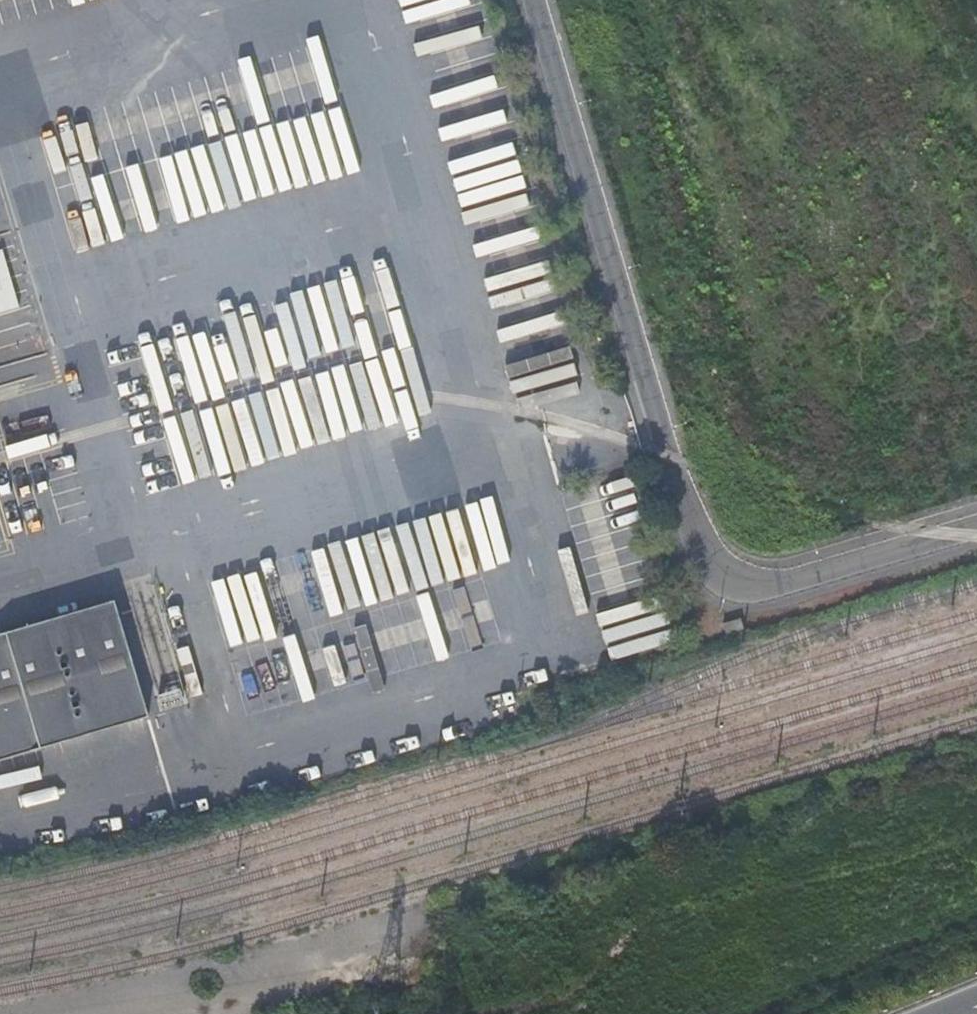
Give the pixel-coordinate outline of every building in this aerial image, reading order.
[(11,23),(90,2),(89,0),(5,0),(11,23)] [(270,91),(278,117),(324,103),(316,76),(323,74),(311,36),(261,51),(267,70),(280,66),(286,86),(270,91)] [(149,713),(115,597),(0,631),(0,757),(149,713)] [(190,644),(178,647),(193,695),(204,692),(190,644)]
